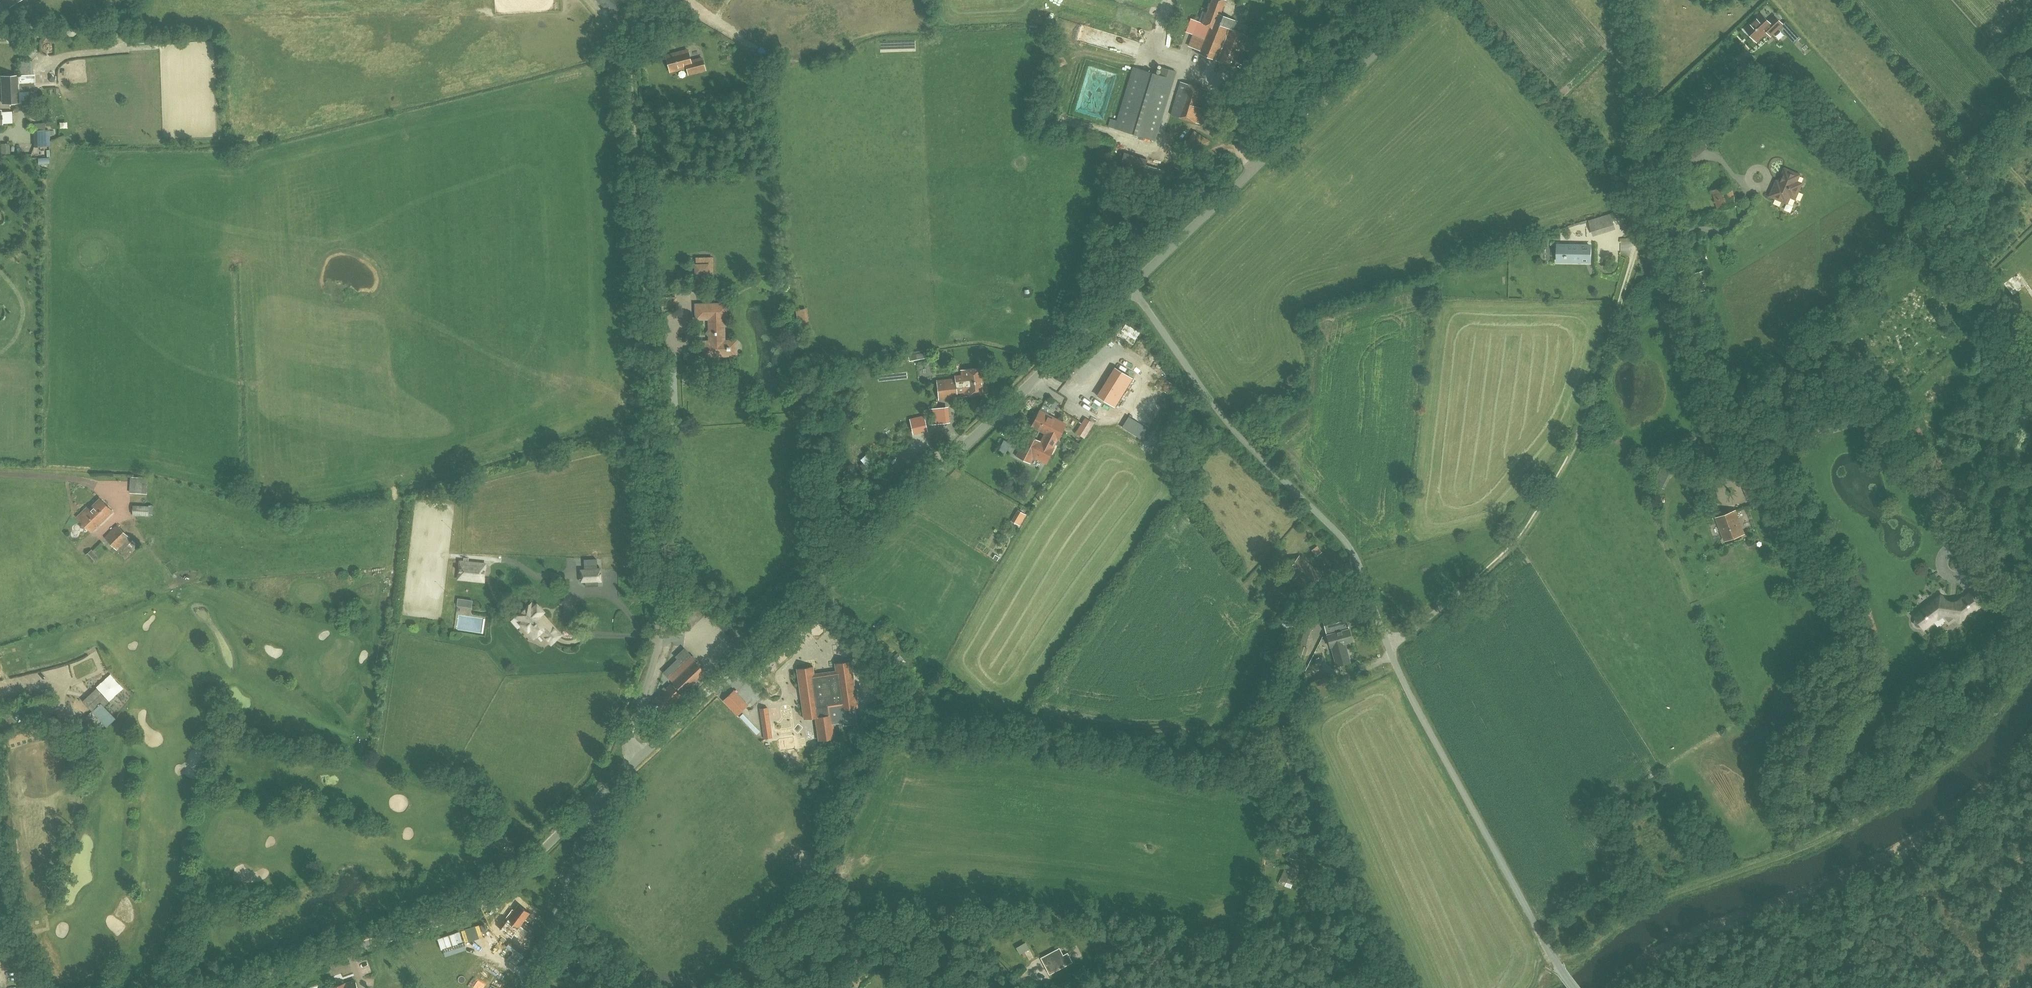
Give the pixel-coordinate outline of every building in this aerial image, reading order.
[(10,0),(1,0),(6,9),(13,4),(10,0)] [(627,0),(597,0),(611,14),(610,16),(618,24),(634,7),(627,0)] [(1195,51),(1233,66),(1246,34),(1234,30),(1237,21),(1220,14),(1225,0),(1212,0),(1203,23),(1192,18),(1187,30),(1201,36),(1195,51)] [(1151,8),(1151,16),(1159,16),(1160,8),(1151,8)] [(1761,13),(1745,28),(1757,41),(1763,35),(1762,34),(1766,30),(1771,35),(1783,24),(1775,16),(1776,18),(1770,23),(1761,13)] [(119,38),(118,21),(115,21),(108,21),(109,30),(109,38),(119,38)] [(705,70),(702,58),(691,61),(688,50),(667,55),(671,71),(687,67),(689,74),(705,70)] [(1175,71),(1161,67),(1158,75),(1134,67),(1116,128),(1154,140),(1175,71)] [(34,75),(17,76),(1,76),(2,103),(36,102),(34,75)] [(1207,110),(1201,108),(1206,90),(1181,82),(1171,115),(1203,125),(1207,110)] [(2,124),(2,123),(9,122),(9,112),(1,112),(1,110),(0,110),(0,124),(2,124)] [(34,131),(34,147),(44,146),(44,130),(34,131)] [(1210,141),(1194,130),(1184,147),(1202,155),(1210,141)] [(1685,151),(1670,159),(1674,165),(1689,157),(1685,151)] [(1777,180),(1770,195),(1787,203),(1790,196),(1795,199),(1802,183),(1797,181),(1799,175),(1784,168),(1779,181),(1777,180)] [(1718,209),(1737,204),(1731,184),(1712,190),(1718,209)] [(1592,222),(1596,233),(1602,231),(1599,220),(1592,222)] [(1567,255),(1566,255),(1566,257),(1566,261),(1589,261),(1589,258),(1590,245),(1559,244),(1559,245),(1567,245),(1567,255)] [(1507,256),(1514,255),(1513,247),(1504,249),(1507,256)] [(708,264),(696,265),(696,273),(709,273),(708,264)] [(1708,289),(1706,281),(1708,281),(1704,270),(1695,273),(1700,291),(1708,289)] [(677,306),(676,298),(662,298),(663,306),(677,306)] [(736,341),(729,342),(725,342),(723,318),(727,318),(727,304),(697,305),(697,318),(710,318),(710,330),(709,330),(707,331),(706,333),(707,335),(709,336),(711,336),(711,342),(704,342),(704,355),(729,355),(737,354),(736,341)] [(909,361),(926,358),(924,352),(916,354),(916,353),(908,354),(909,361)] [(961,370),(962,375),(964,393),(964,396),(988,393),(984,367),(961,370)] [(1118,372),(1100,400),(1115,410),(1133,381),(1118,372)] [(957,393),(964,393),(962,375),(955,376),(955,379),(937,380),(939,399),(958,397),(957,393)] [(935,423),(949,422),(947,407),(934,408),(935,423)] [(1050,454),(1058,439),(1062,432),(1066,424),(1040,411),(1032,426),(1040,430),(1045,433),(1040,441),(1042,442),(1034,457),(1046,463),(1050,454)] [(1085,418),(1082,423),(1076,433),(1085,438),(1093,423),(1085,418)] [(1042,442),(1040,441),(1036,439),(1027,435),(1016,456),(1031,464),(1034,457),(1042,442)] [(1079,443),(1074,440),(1070,447),(1075,450),(1079,443)] [(148,494),(149,478),(132,477),(131,493),(148,494)] [(86,512),(99,525),(113,511),(100,499),(86,512)] [(153,507),(133,506),(133,515),(153,516),(153,507)] [(99,525),(86,512),(84,510),(77,517),(92,532),(99,525)] [(1725,540),(1744,533),(1736,511),(1717,518),(1725,540)] [(1020,525),(1026,515),(1021,512),(1015,522),(1020,525)] [(136,543),(130,538),(118,525),(105,537),(123,556),(136,543)] [(1791,536),(1784,539),(1794,559),(1800,555),(1791,536)] [(1300,555),(1285,572),(1294,579),(1296,578),(1309,590),(1322,575),(1300,555)] [(585,559),(585,570),(582,571),(583,581),(586,581),(586,586),(598,586),(598,580),(601,580),(600,570),(597,570),(597,559),(585,559)] [(486,563),(461,560),(459,576),(484,578),(486,563)] [(1948,602),(1947,603),(1941,595),(1914,615),(1916,618),(1915,620),(1914,621),(1915,623),(1915,625),(1917,626),(1918,627),(1920,626),(1922,626),(1924,628),(1943,614),(1949,622),(1957,616),(1960,621),(1971,613),(1972,614),(1974,615),(1975,615),(1977,614),(1978,612),(1979,611),(1979,609),(1978,607),(1992,596),(1983,584),(1955,604),(1954,603),(1953,603),(1951,602),(1950,602),(1948,602)] [(561,635),(558,632),(532,603),(516,617),(534,637),(539,633),(551,645),(561,635)] [(1326,634),(1349,628),(1343,608),(1321,614),(1326,634)] [(735,635),(719,617),(715,621),(731,638),(735,635)] [(1311,624),(1301,622),(1295,643),(1292,642),(1287,657),(1300,662),(1305,647),(1311,624)] [(1349,629),(1349,628),(1326,634),(1330,647),(1331,646),(1336,666),(1350,662),(1345,643),(1352,641),(1349,629)] [(1276,635),(1272,642),(1283,648),(1286,640),(1276,635)] [(664,672),(669,677),(683,693),(695,682),(706,671),(684,649),(677,656),(682,662),(679,664),(677,666),(674,663),(664,672)] [(804,719),(816,717),(819,740),(835,738),(833,724),(843,723),(843,726),(858,724),(855,708),(858,708),(851,661),(835,663),(836,671),(814,674),(813,666),(797,669),(804,719)] [(1290,679),(1286,689),(1282,699),(1288,701),(1296,682),(1290,679)] [(681,695),(671,685),(655,700),(665,710),(681,695)] [(734,690),(724,700),(738,715),(748,705),(734,690)] [(114,718),(90,693),(82,701),(105,726),(114,718)] [(760,708),(764,739),(772,738),(768,707),(760,708)] [(1253,771),(1257,755),(1246,752),(1242,767),(1253,771)] [(1281,878),(1292,883),(1297,870),(1287,865),(1281,878)] [(507,919),(500,929),(512,938),(514,934),(521,940),(528,931),(521,925),(530,913),(519,904),(514,910),(512,909),(506,918),(507,919)] [(525,953),(511,943),(510,942),(506,946),(513,952),(511,955),(519,961),(525,953)] [(1054,951),(1042,958),(1050,973),(1072,962),(1067,953),(1057,958),(1054,951)]
